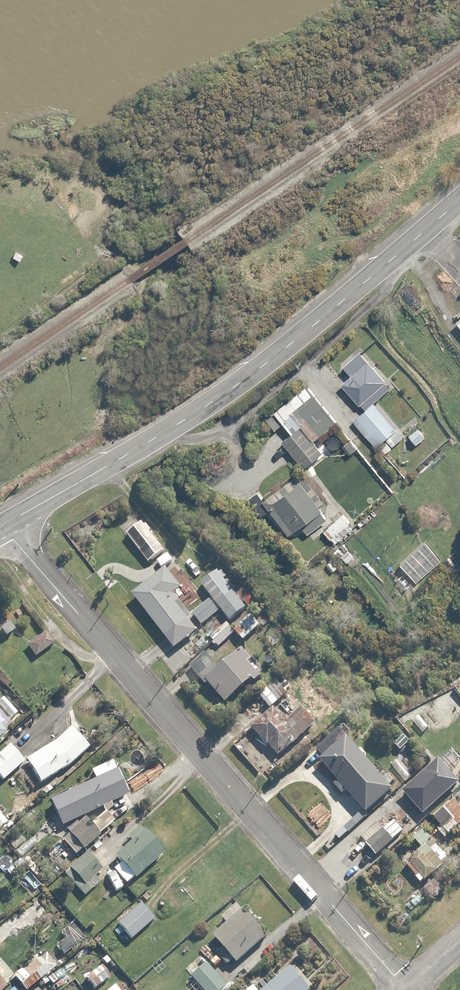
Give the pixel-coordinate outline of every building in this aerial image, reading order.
[(373,400),(391,386),(361,347),(341,363),(350,374),(340,382),(362,408),(350,418),(363,436),(372,429),(380,439),(395,427),(373,400)] [(306,387),(290,400),(305,417),(320,403),(306,387)] [(264,416),(273,427),(280,421),(272,410),(264,416)] [(322,451),(300,422),(281,438),(303,466),(322,451)] [(416,425),(407,433),(415,443),(425,435),(416,425)] [(298,471),(261,500),(287,532),(298,523),(306,532),(330,513),(298,471)] [(342,511),(312,535),(325,551),(355,527),(342,511)] [(140,518),(123,531),(146,561),(164,547),(140,518)] [(195,628),(184,613),(204,597),(174,559),(130,593),(172,646),(195,628)] [(244,606),(215,568),(199,580),(210,595),(189,611),(199,623),(220,608),(228,618),(244,606)] [(249,613),(232,627),(241,638),(258,624),(249,613)] [(26,643),(33,654),(52,642),(44,631),(26,643)] [(203,649),(186,665),(204,684),(206,682),(225,702),(259,670),(237,647),(217,665),(203,649)] [(256,691),(267,706),(285,693),(274,677),(256,691)] [(277,754),(312,721),(301,709),(288,721),(272,704),(248,726),(265,745),(267,743),(277,754)] [(22,756),(24,758),(39,782),(68,763),(89,744),(70,724),(48,742),(22,756)] [(389,788),(337,727),(314,747),(320,754),(317,757),(336,778),(332,782),(340,791),(344,788),(363,810),(389,788)] [(0,750),(0,778),(24,758),(22,756),(10,741),(0,750)] [(436,755),(435,755),(400,788),(422,813),(458,780),(455,776),(459,772),(443,754),(439,758),(436,755)] [(114,767),(48,798),(60,823),(126,792),(114,767)] [(452,799),(443,807),(447,810),(438,818),(441,821),(435,827),(444,836),(459,821),(459,807),(452,799)] [(60,838),(74,853),(80,848),(82,850),(95,837),(80,820),(60,838)] [(110,868),(124,884),(163,851),(140,823),(127,835),(129,837),(112,852),(119,860),(110,868)] [(383,826),(364,841),(374,853),(392,838),(383,826)] [(419,845),(403,860),(415,874),(414,875),(419,881),(447,855),(422,827),(411,837),(419,845)] [(82,881),(99,865),(86,850),(62,872),(82,894),(89,888),(84,883),(82,881)] [(138,899),(114,920),(129,937),(153,917),(138,899)] [(225,920),(210,933),(221,946),(215,952),(225,964),(233,957),(235,960),(264,935),(237,903),(221,916),(225,920)] [(11,974),(25,989),(26,989),(52,966),(50,964),(55,960),(47,952),(39,959),(34,954),(11,974)] [(12,980),(7,974),(10,972),(0,959),(0,989),(1,989),(12,980)] [(190,973),(204,989),(217,989),(224,983),(204,961),(190,973)] [(91,964),(80,972),(92,988),(107,977),(97,964),(93,967),(91,964)] [(308,987),(288,964),(259,989),(252,982),(244,989),(304,989),(308,987)]
